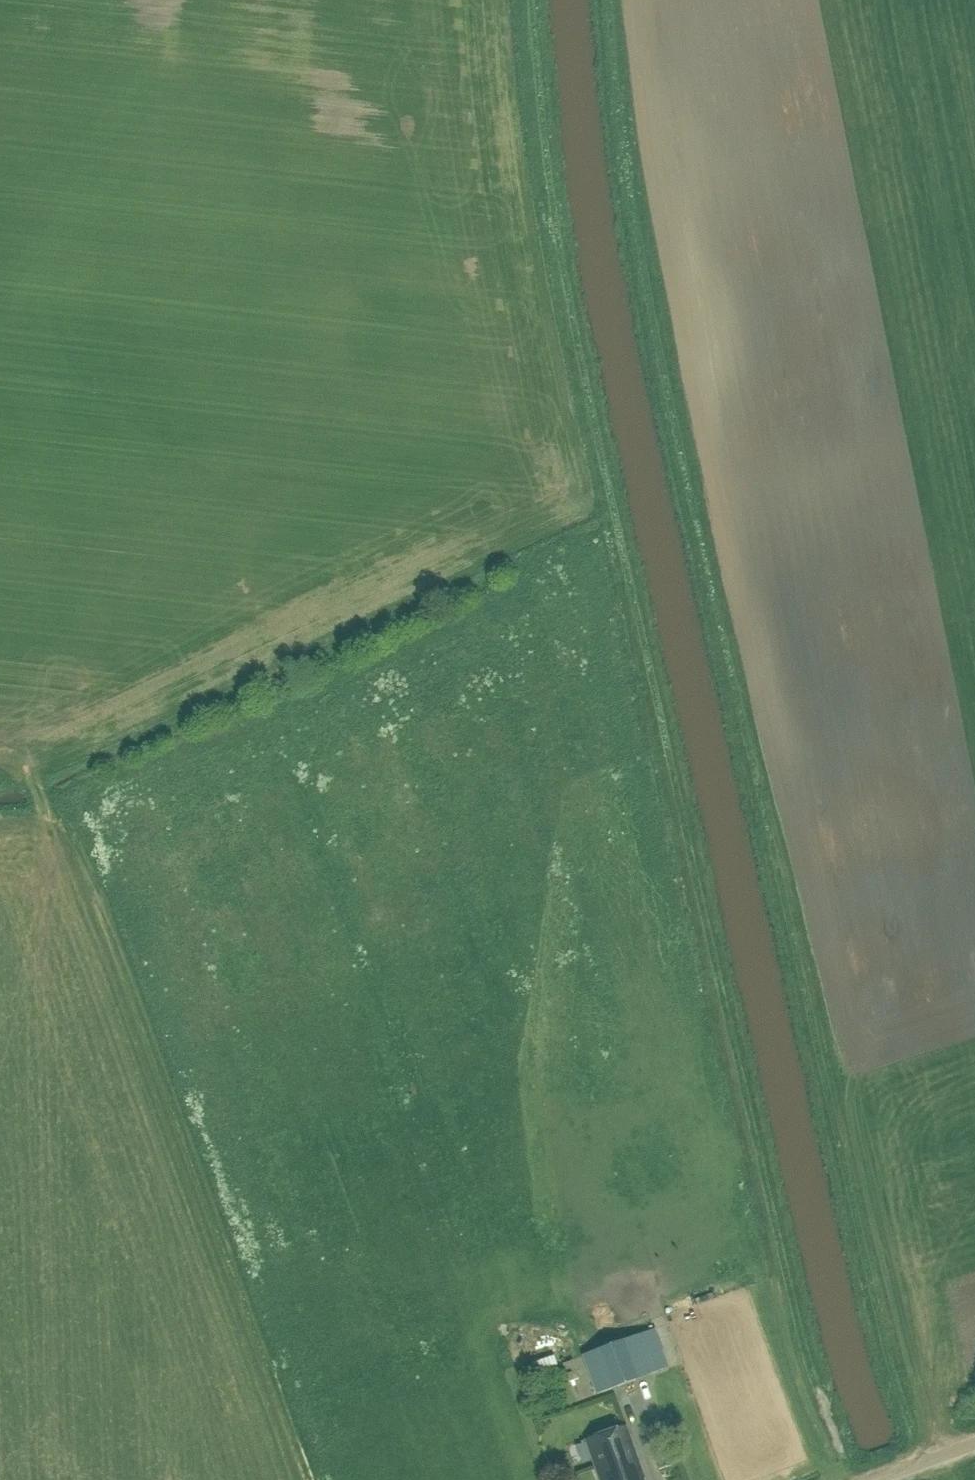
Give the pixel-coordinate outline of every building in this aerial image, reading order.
[(668,1368),(654,1330),(583,1356),(597,1393),(668,1368)] [(625,1427),(587,1441),(601,1479),(641,1479),(641,1478),(643,1477),(625,1427)]
